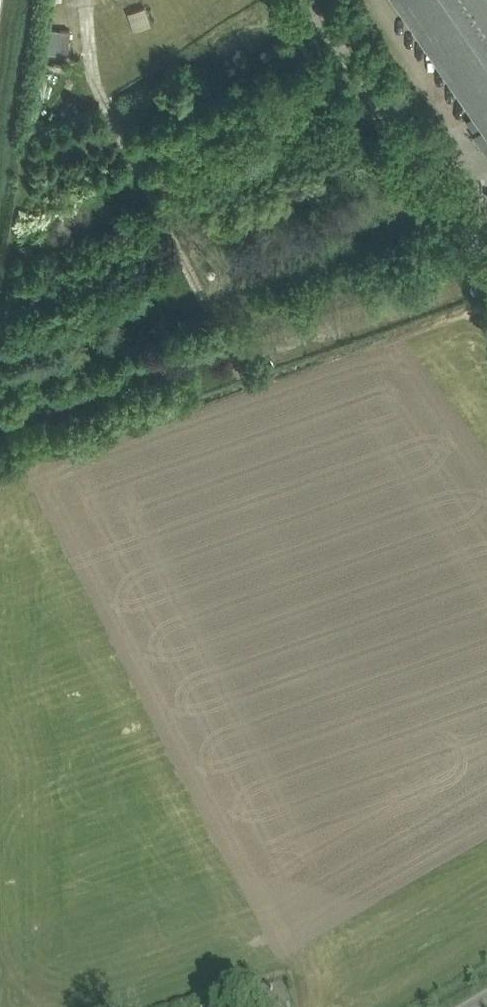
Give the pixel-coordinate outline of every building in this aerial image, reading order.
[(486,127),(475,134),(486,151),(486,0),(398,0),(486,127)] [(61,29),(60,53),(69,54),(70,29),(61,29)]
